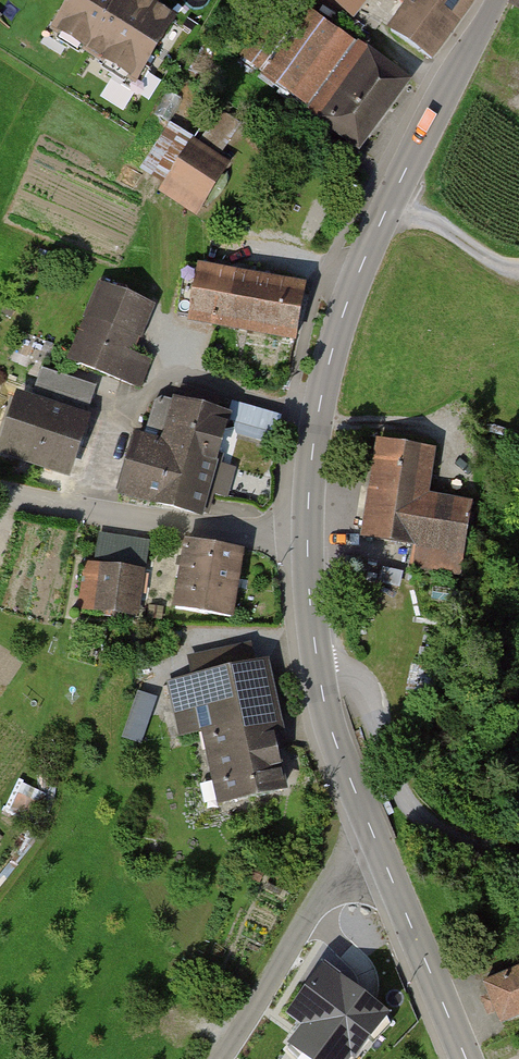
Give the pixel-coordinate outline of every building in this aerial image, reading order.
[(131,0),(62,0),(41,34),(133,92),(174,27),(131,0)] [(388,27),(434,60),(478,0),(408,0),(388,27)] [(406,82),(308,9),(296,25),(278,11),(241,60),(358,147),(406,82)] [(226,165),(193,143),(165,185),(198,207),(226,165)] [(304,288),(200,268),(190,318),(295,338),(304,288)] [(148,303),(104,287),(72,361),(138,386),(148,361),(128,353),(148,303)] [(57,392),(35,385),(12,455),(66,473),(84,419),(52,408),(57,392)] [(183,387),(179,402),(162,397),(154,401),(146,427),(159,430),(156,443),(138,438),(123,491),(199,513),(226,417),(209,412),(213,396),(183,387)] [(435,452),(374,442),(360,534),(419,543),(415,567),(457,574),(468,508),(427,502),(435,452)] [(247,552),(184,545),(177,614),(240,621),(247,552)] [(88,562),(82,615),(145,622),(151,569),(88,562)] [(199,736),(214,804),(281,789),(268,732),(285,728),(271,662),(172,684),(185,740),(199,736)] [(139,688),(128,732),(146,736),(157,692),(139,688)] [(480,975),(498,1020),(518,1012),(518,960),(480,975)] [(308,1058),(351,1058),(388,1011),(324,962),(286,1011),(302,1023),(287,1043),(308,1058)]
